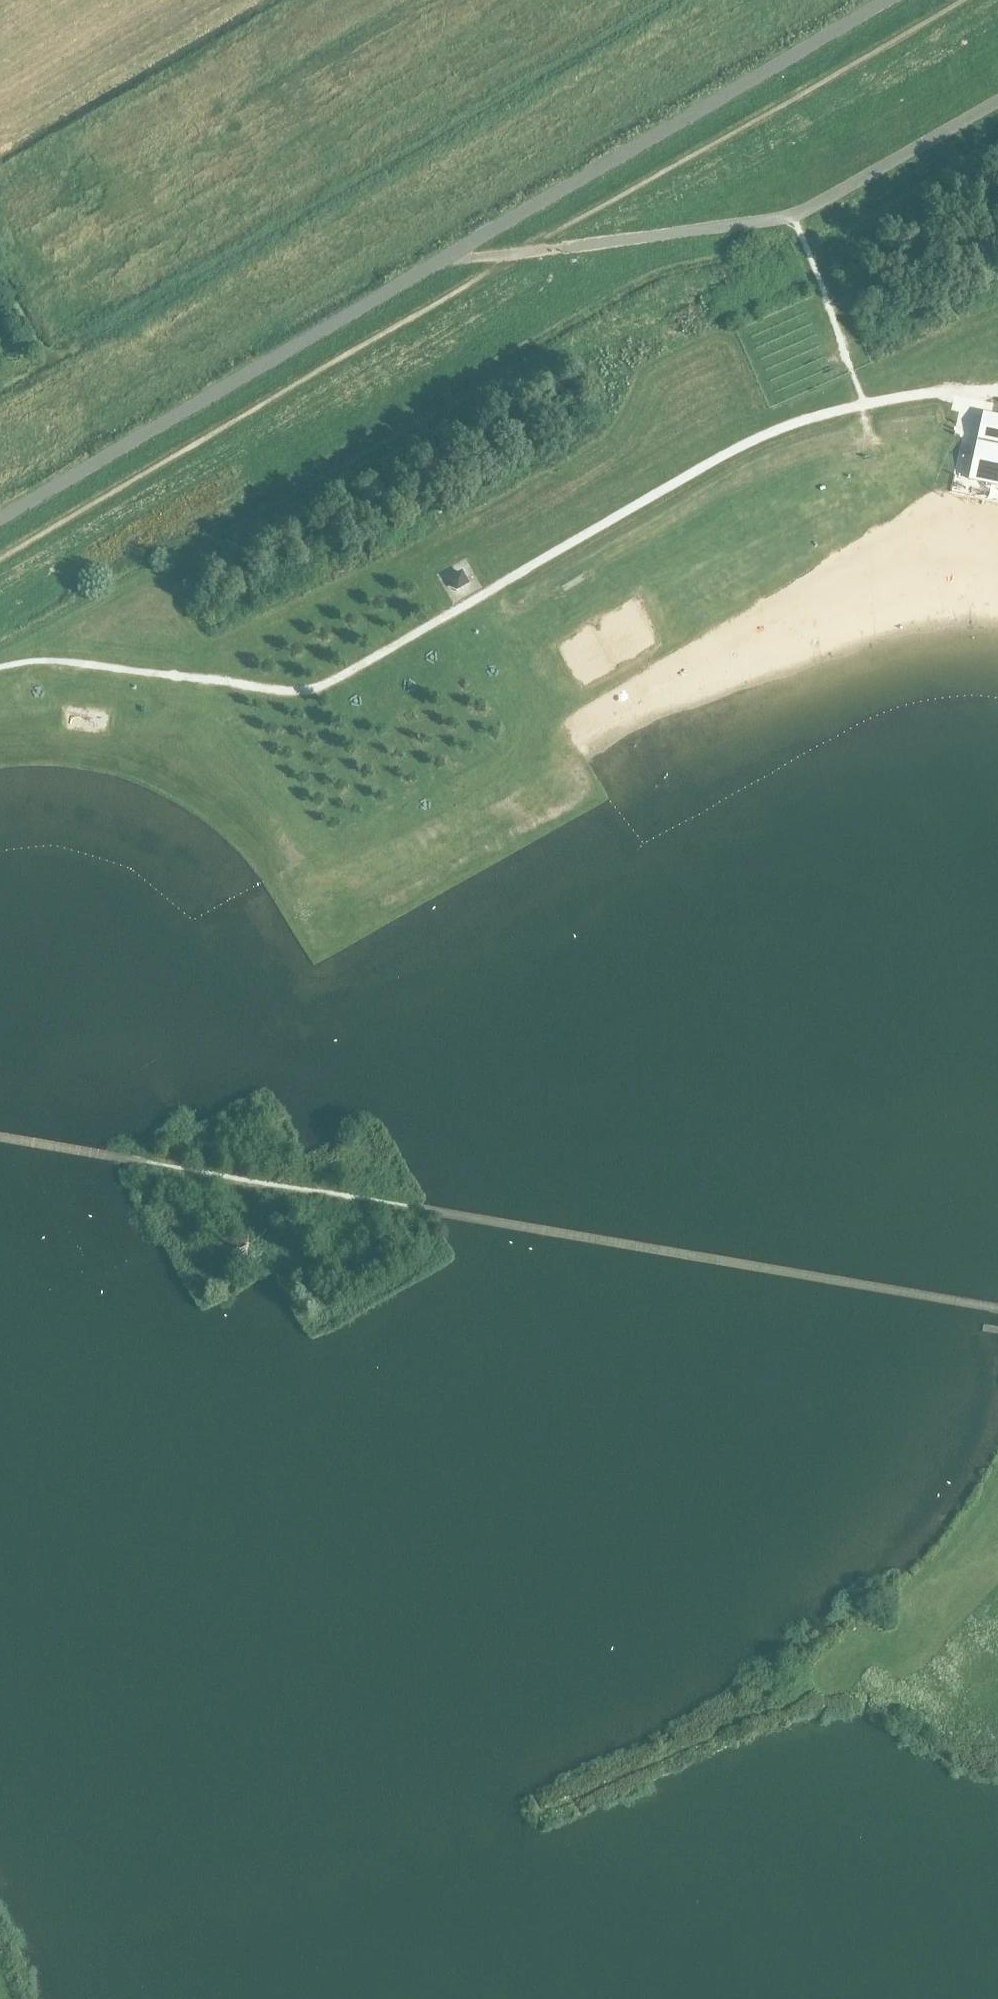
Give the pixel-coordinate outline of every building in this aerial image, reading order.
[(969,480),(997,487),(997,409),(987,406),(969,480)]
